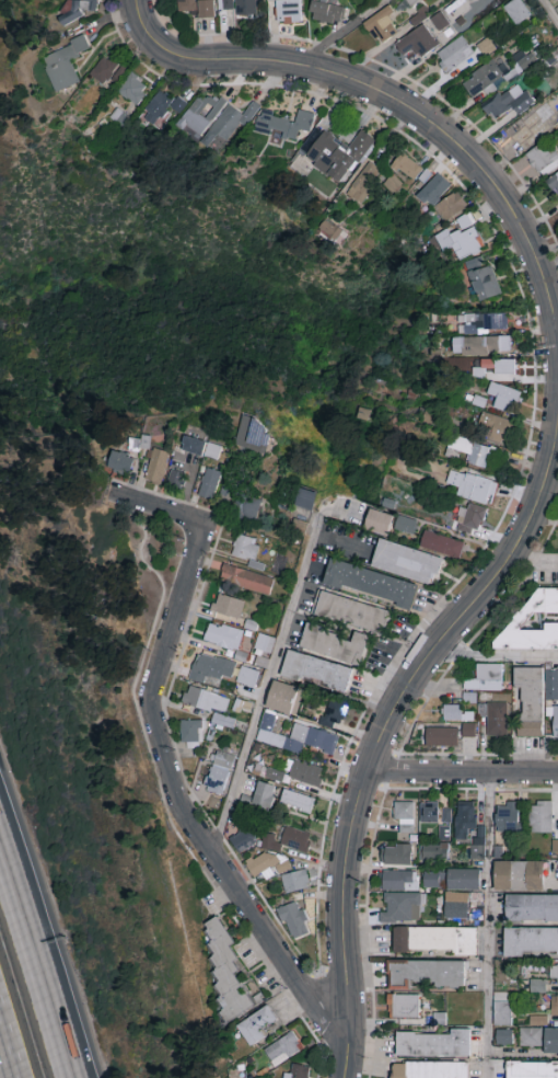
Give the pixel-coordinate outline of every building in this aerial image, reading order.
[(73,15),(61,14),(61,20),(81,22),(82,10),(95,12),(96,0),(75,0),(73,15)] [(177,15),(215,14),(214,0),(177,0),(177,15)] [(233,9),(233,0),(221,0),(222,9),(233,9)] [(235,15),(256,14),(255,0),(234,0),(235,15)] [(277,23),(300,22),(300,0),(276,0),(277,23)] [(308,17),(339,24),(343,6),(320,0),(320,2),(312,0),(308,17)] [(516,26),(531,15),(521,0),(512,0),(502,6),(516,26)] [(393,12),(388,5),(363,22),(379,45),(397,32),(387,16),(393,12)] [(430,18),(439,30),(449,23),(439,11),(430,18)] [(438,45),(423,23),(394,44),(403,56),(413,49),(419,58),(438,45)] [(434,54),(446,72),(474,53),(461,35),(434,54)] [(55,92),(79,82),(69,59),(90,50),(84,37),(40,56),(55,92)] [(484,56),(495,48),(487,37),(476,45),(484,56)] [(88,73),(103,86),(111,77),(115,82),(125,71),(106,54),(88,73)] [(460,82),(473,100),(495,84),(494,82),(506,74),(495,58),(460,82)] [(137,105),(150,86),(130,72),(117,91),(137,105)] [(552,89),(557,85),(557,76),(556,72),(546,78),(552,89)] [(517,113),(535,103),(523,80),(482,102),(491,119),(514,107),(517,113)] [(174,111),(180,114),(186,104),(160,87),(146,109),(151,113),(146,120),(161,130),(174,111)] [(197,139),(227,102),(221,97),(216,103),(202,92),(177,123),(197,139)] [(226,104),(201,143),(210,148),(213,143),(221,148),(238,121),(247,127),(260,105),(252,100),(243,114),(226,104)] [(314,113),(297,109),(295,120),(259,111),(254,131),(270,135),(268,142),(280,145),(282,136),(295,140),(298,129),(309,132),(314,113)] [(504,130),(518,146),(539,128),(525,112),(504,130)] [(373,138),(360,130),(349,146),(324,129),(322,132),(315,127),(299,150),(315,161),(312,165),(341,185),(373,138)] [(557,165),(557,157),(547,140),(512,162),(518,172),(532,163),(541,176),(557,165)] [(413,181),(422,168),(399,152),(391,165),(413,181)] [(359,202),(382,171),(369,161),(345,192),(359,202)] [(547,179),(557,196),(557,171),(547,179)] [(451,185),(438,173),(417,196),(430,208),(451,185)] [(446,223),(467,204),(454,190),(434,209),(446,223)] [(476,223),(469,211),(456,220),(463,231),(476,223)] [(448,229),(435,235),(444,252),(453,247),(460,260),(485,247),(473,225),(452,236),(448,229)] [(465,261),(477,301),(500,294),(491,265),(485,267),(481,256),(465,261)] [(507,313),(465,314),(465,326),(459,326),(459,334),(485,334),(485,329),(507,329),(507,313)] [(461,337),(462,355),(488,355),(488,351),(509,350),(508,336),(461,337)] [(480,357),(480,368),(493,368),(493,373),(514,373),(514,358),(480,357)] [(521,390),(490,380),(486,393),(496,396),(493,406),(514,413),(521,390)] [(512,419),(481,411),(476,433),(506,441),(512,419)] [(234,445),(264,452),(271,422),(241,415),(234,445)] [(206,440),(186,433),(181,448),(201,455),(206,440)] [(150,449),(150,434),(141,434),(141,438),(130,438),(130,448),(150,449)] [(465,462),(486,467),(489,451),(497,453),(498,447),(452,437),(450,448),(467,452),(465,462)] [(203,454),(217,458),(221,445),(207,441),(203,454)] [(161,483),(168,450),(152,447),(145,480),(161,483)] [(129,473),(133,455),(111,450),(106,468),(129,473)] [(220,470),(205,466),(198,494),(213,498),(220,470)] [(183,487),(187,473),(171,468),(167,482),(183,487)] [(490,505),(498,482),(464,471),(457,494),(490,505)] [(311,509),(317,491),(299,486),(294,504),(311,509)] [(236,515),(255,520),(261,499),(241,494),(236,515)] [(441,517),(445,507),(423,499),(419,509),(441,517)] [(461,506),(454,529),(475,536),(484,507),(468,502),(467,508),(461,506)] [(387,534),(392,513),(368,507),(363,528),(387,534)] [(393,527),(412,534),(417,520),(398,513),(393,527)] [(463,539),(423,531),(419,548),(460,556),(463,539)] [(259,541),(236,535),(231,554),(255,559),(259,541)] [(433,583),(441,555),(378,538),(371,566),(433,583)] [(418,582),(329,557),(321,583),(340,588),(341,585),(411,606),(418,582)] [(262,571),(264,564),(249,558),(246,565),(262,571)] [(268,595),(274,578),(224,561),(218,578),(268,595)] [(535,587),(494,642),(493,648),(557,648),(557,621),(544,621),(543,628),(519,628),(531,612),(557,612),(557,587),(535,587)] [(390,609),(317,589),(311,612),(384,632),(390,609)] [(244,600),(217,592),(212,610),(239,618),(244,600)] [(242,631),(209,622),(203,640),(236,650),(242,631)] [(300,646),(358,665),(368,634),(354,630),(352,637),(307,623),(300,646)] [(252,651),(270,655),(274,636),(257,632),(252,651)] [(352,667),(288,648),(280,673),(345,691),(352,667)] [(235,662),(197,650),(188,678),(203,682),(206,673),(230,680),(235,662)] [(500,663),(477,663),(477,677),(464,678),(464,690),(501,690),(500,663)] [(260,670),(241,664),(236,680),(254,687),(260,670)] [(542,736),(543,666),(513,666),(512,686),(519,686),(518,735),(542,736)] [(545,669),(544,699),(557,699),(557,691),(557,669),(545,669)] [(264,705),(295,716),(301,698),(295,696),(298,686),(274,678),(264,705)] [(320,725),(332,728),(334,720),(343,722),(349,702),(329,696),(320,725)] [(507,702),(487,702),(486,735),(507,735),(507,702)] [(461,704),(443,704),(443,720),(461,720),(461,704)] [(211,721),(232,728),(235,718),(214,712),(211,721)] [(267,742),(274,715),(263,712),(256,739),(267,742)] [(202,719),(180,719),(180,741),(202,741),(202,719)] [(303,745),(334,753),(338,734),(294,723),(290,738),(284,736),(281,748),(301,753),(303,745)] [(475,723),(462,723),(462,737),(475,737),(475,723)] [(457,746),(458,727),(426,727),(425,745),(457,746)] [(233,754),(215,749),(205,789),(223,794),(233,754)] [(288,778),(318,786),(323,766),(293,759),(288,778)] [(265,777),(281,780),(284,772),(267,768),(265,777)] [(276,784),(257,780),(253,797),(242,794),(240,802),(270,809),(276,784)] [(310,811),(314,797),(283,788),(279,802),(310,811)] [(518,800),(506,800),(506,805),(495,805),(495,830),(517,830),(518,800)] [(413,801),(394,801),(394,819),(399,819),(399,832),(413,832),(413,801)] [(419,821),(437,822),(437,801),(420,801),(419,821)] [(552,801),(529,801),(529,831),(551,831),(552,801)] [(467,828),(475,828),(475,806),(455,806),(455,839),(467,839),(467,828)] [(451,807),(442,807),(442,822),(451,822),(451,807)] [(311,834),(282,824),(276,843),(305,852),(311,834)] [(439,840),(450,840),(449,824),(438,825),(439,840)] [(230,837),(238,851),(254,841),(246,827),(230,837)] [(261,849),(280,851),(281,842),(274,841),(275,833),(263,832),(261,849)] [(484,838),(471,837),(470,859),(484,859),(484,838)] [(448,843),(420,842),(419,859),(447,860),(448,843)] [(395,848),(381,847),(380,863),(410,864),(411,843),(396,843),(395,848)] [(246,861),(252,876),(262,873),(264,879),(276,875),(275,874),(289,868),(281,848),(246,861)] [(494,889),(542,890),(543,860),(495,859),(494,889)] [(309,886),(304,868),(280,875),(285,893),(309,886)] [(479,868),(447,868),(447,889),(480,888),(479,868)] [(381,890),(417,891),(418,871),(382,870),(381,890)] [(423,871),(423,887),(439,887),(439,871),(423,871)] [(380,911),(380,921),(421,922),(421,893),(385,892),(385,911),(380,911)] [(506,893),(505,919),(557,920),(557,894),(506,893)] [(308,932),(295,900),(278,908),(291,939),(308,932)] [(468,917),(468,901),(445,900),(444,917),(468,917)] [(254,1005),(234,971),(237,970),(232,961),(237,958),(229,945),(233,942),(217,915),(203,924),(213,940),(208,943),(214,954),(209,956),(216,968),(212,970),(219,980),(213,984),(220,995),(217,997),(224,1008),(219,1011),(226,1022),(254,1005)] [(476,927),(393,925),(393,949),(454,950),(454,954),(476,954),(476,927)] [(494,927),(493,955),(503,955),(504,927),(494,927)] [(505,956),(522,956),(522,952),(557,952),(557,927),(504,927),(505,956)] [(465,961),(389,960),(389,985),(410,986),(410,984),(464,985),(465,961)] [(549,963),(549,977),(557,978),(557,985),(557,964),(549,963)] [(529,992),(545,993),(545,979),(529,978),(529,992)] [(418,994),(392,994),(392,1017),(418,1018),(418,994)] [(510,1025),(511,1000),(494,1000),(493,1025),(510,1025)] [(278,1020),(268,1004),(236,1025),(250,1046),(265,1036),(261,1030),(278,1020)] [(547,1015),(529,1015),(529,1025),(547,1025),(547,1015)] [(541,1027),(519,1027),(519,1045),(541,1045),(541,1027)] [(542,1027),(542,1054),(557,1054),(557,1027),(542,1027)] [(469,1055),(469,1028),(450,1028),(450,1032),(396,1032),(396,1055),(469,1055)] [(512,1044),(512,1028),(494,1029),(495,1044),(512,1044)] [(263,1047),(273,1066),(302,1051),(292,1032),(263,1047)] [(467,1062),(392,1061),(391,1077),(467,1077),(467,1062)] [(506,1061),(506,1077),(557,1077),(557,1061),(506,1061)] [(309,1066),(292,1063),(291,1073),(283,1072),(282,1077),(307,1077),(309,1066)]
